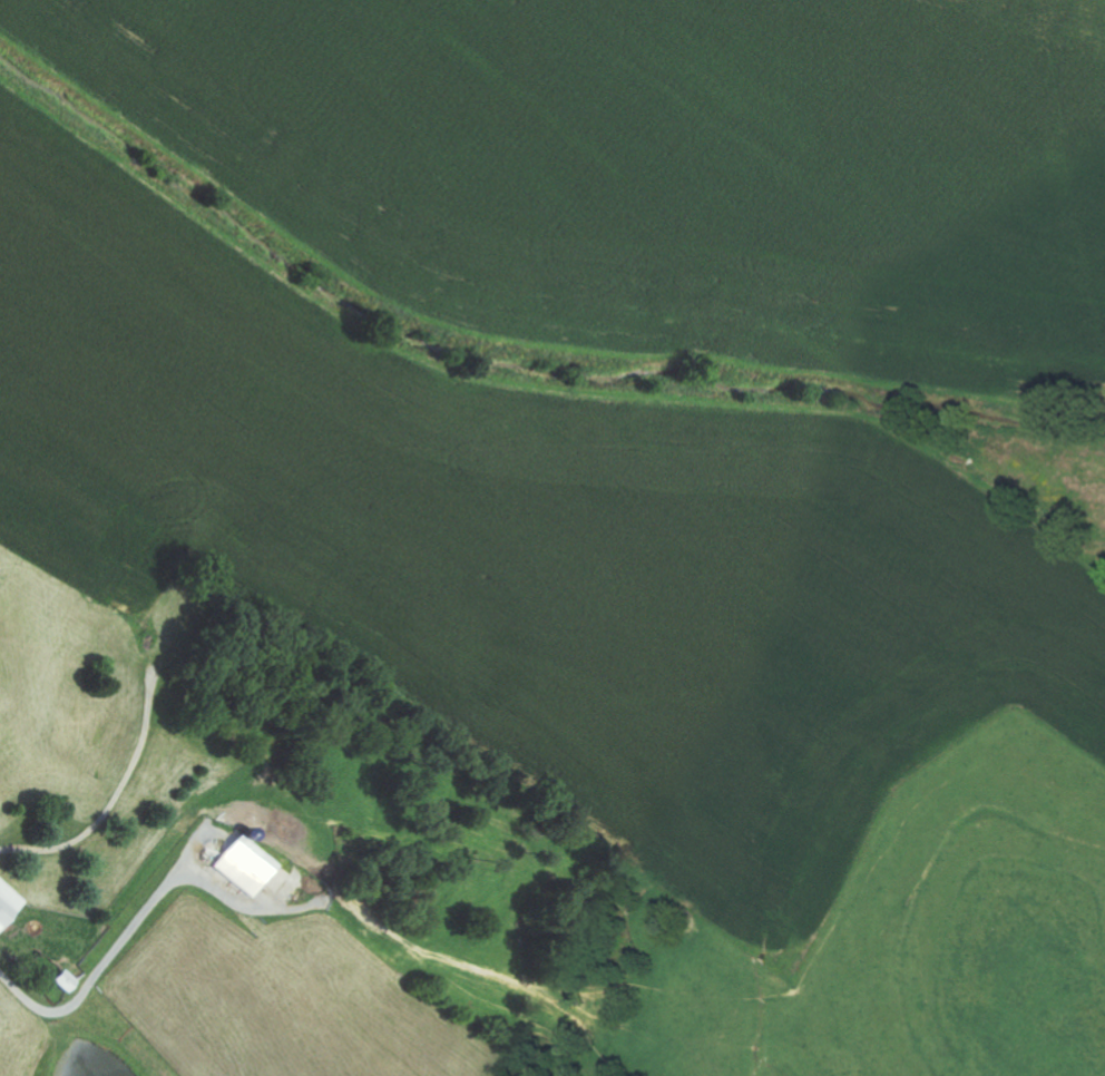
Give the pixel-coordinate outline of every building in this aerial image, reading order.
[(212,866),(248,898),(275,868),(238,835),(212,866)] [(23,904),(0,883),(0,928),(23,904)]
